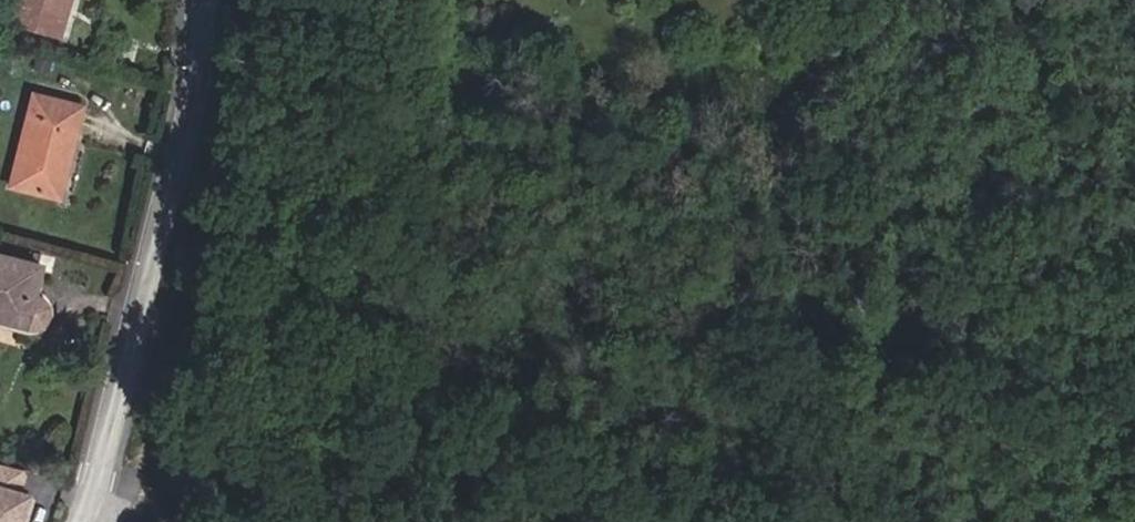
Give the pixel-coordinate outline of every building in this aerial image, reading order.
[(7,19),(58,34),(67,0),(12,0),(7,19)] [(59,196),(81,108),(33,96),(11,185),(59,196)] [(37,266),(0,256),(0,320),(22,326),(25,326),(27,326),(30,326),(32,325),(34,324),(36,322),(38,321),(39,319),(41,317),(41,314),(42,312),(42,309),(42,307),(41,305),(40,302),(39,300),(37,299),(35,297),(33,296),(30,295),(37,266)] [(21,511),(26,495),(16,493),(22,470),(0,464),(0,521),(24,521),(25,517),(21,511)]
